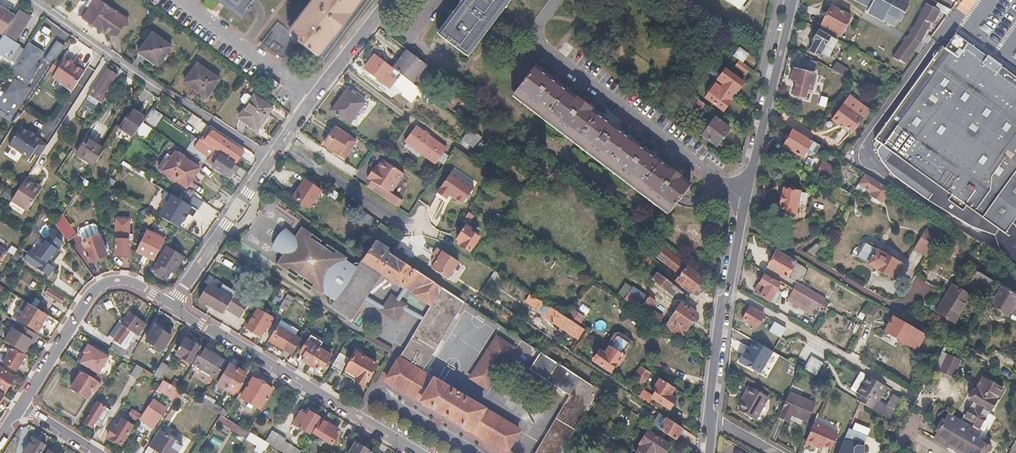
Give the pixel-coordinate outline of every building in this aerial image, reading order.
[(78,14),(102,30),(102,28),(110,34),(117,35),(124,25),(128,24),(129,23),(127,19),(100,0),(89,0),(90,1),(84,10),(82,8),(78,14)] [(244,15),(254,1),(255,0),(225,0),(244,15)] [(290,32),(277,21),(269,33),(261,43),(282,59),(297,37),(317,52),(356,0),(314,0),(290,32)] [(439,34),(466,54),(485,28),(507,0),(465,0),(439,34)] [(869,9),(867,13),(883,22),(884,20),(896,27),(900,20),(901,21),(909,5),(908,4),(910,0),(852,0),(869,9)] [(936,6),(927,2),(909,36),(908,35),(904,41),(922,50),(941,23),(951,9),(938,3),(936,6)] [(0,5),(0,32),(3,34),(16,15),(0,5)] [(850,17),(831,6),(820,25),(822,25),(819,30),(837,40),(850,17)] [(3,34),(0,39),(0,54),(11,61),(14,63),(24,49),(10,40),(27,15),(19,9),(16,15),(3,34)] [(814,40),(815,41),(809,51),(819,56),(821,52),(828,56),(836,41),(819,31),(814,40)] [(171,45),(152,32),(138,51),(157,64),(171,45)] [(55,63),(62,44),(54,41),(46,59),(55,63)] [(922,50),(904,41),(893,57),(909,68),(922,50)] [(705,50),(699,45),(693,53),(699,58),(705,50)] [(961,211),(978,223),(983,217),(999,229),(1003,231),(1015,213),(1015,89),(1011,85),(1015,78),(988,58),(983,65),(956,46),(884,145),(892,151),(886,160),(945,203),(951,194),(966,205),(961,211)] [(749,54),(741,48),(735,56),(740,60),(743,62),(749,54)] [(420,59),(408,49),(394,68),(409,80),(413,82),(427,64),(420,59)] [(5,69),(11,61),(0,54),(0,65),(5,69)] [(376,54),(365,68),(390,88),(395,80),(388,75),(394,68),(376,54)] [(690,58),(687,62),(716,84),(719,80),(717,79),(690,58)] [(743,62),(740,60),(735,66),(746,74),(751,68),(743,62)] [(219,79),(198,63),(185,82),(206,97),(219,79)] [(837,63),(832,70),(844,77),(848,70),(837,63)] [(535,66),(514,94),(669,214),(679,201),(690,186),(535,66)] [(832,70),(827,67),(820,79),(825,82),(832,70)] [(116,74),(107,68),(88,98),(96,104),(98,101),(101,103),(106,96),(103,94),(116,74)] [(726,68),(717,79),(719,80),(735,92),(737,89),(739,90),(745,82),(726,68)] [(59,69),(56,74),(49,84),(46,88),(66,101),(78,82),(59,69)] [(791,80),(796,81),(793,97),(803,99),(805,93),(810,94),(815,74),(794,69),(791,80)] [(56,74),(50,70),(43,80),(49,84),(56,74)] [(0,87),(0,97),(20,106),(30,85),(6,74),(0,87)] [(280,86),(272,80),(266,89),(274,95),(280,86)] [(413,82),(409,80),(402,90),(408,95),(412,90),(417,95),(418,93),(430,103),(434,98),(413,82)] [(716,84),(707,97),(724,110),(731,102),(729,100),(735,92),(719,80),(716,84)] [(365,102),(347,90),(332,112),(351,124),(365,102)] [(241,103),(246,106),(239,117),(257,130),(271,108),(253,96),(252,98),(246,95),(243,95),(240,99),(241,103)] [(696,96),(692,101),(704,110),(708,105),(696,96)] [(6,103),(0,112),(0,124),(3,120),(7,122),(16,109),(6,103)] [(865,118),(845,104),(833,120),(840,125),(841,123),(847,126),(855,132),(865,118)] [(145,119),(130,109),(119,126),(134,136),(145,119)] [(730,127),(717,116),(708,128),(703,125),(698,131),(717,145),(730,127)] [(418,126),(407,141),(437,164),(448,149),(418,126)] [(29,133),(21,127),(9,145),(29,159),(33,154),(39,158),(47,146),(41,142),(41,141),(35,137),(36,135),(30,131),(29,133)] [(351,138),(337,129),(325,146),(346,160),(356,144),(357,142),(351,138)] [(469,129),(462,140),(474,147),(481,136),(469,129)] [(222,137),(212,130),(205,142),(236,162),(244,151),(227,140),(224,146),(219,143),(222,137)] [(812,141),(793,130),(783,145),(802,157),(812,141)] [(88,137),(87,137),(77,153),(78,153),(88,137)] [(105,149),(88,137),(78,153),(95,164),(105,149)] [(227,140),(222,137),(219,143),(224,146),(227,140)] [(200,139),(195,146),(209,155),(213,148),(200,139)] [(198,168),(174,153),(161,172),(185,188),(198,168)] [(234,164),(218,153),(210,165),(227,176),(234,164)] [(405,175),(384,162),(372,180),(377,183),(372,190),(398,207),(403,200),(393,194),(405,175)] [(835,170),(823,162),(816,173),(828,181),(832,175),(835,170)] [(475,188),(452,172),(438,192),(447,199),(450,195),(463,204),(475,188)] [(839,180),(832,175),(828,181),(836,186),(839,180)] [(34,184),(25,179),(16,193),(12,199),(27,209),(39,191),(33,186),(34,184)] [(321,191),(305,180),(294,196),(310,207),(321,191)] [(34,184),(33,186),(39,191),(42,187),(35,182),(34,184)] [(878,182),(875,185),(888,193),(890,190),(878,182)] [(807,194),(783,189),(779,209),(796,213),(797,204),(805,205),(807,194)] [(273,193),(269,200),(281,208),(285,201),(273,193)] [(171,194),(158,215),(178,228),(192,207),(171,194)] [(477,218),(472,214),(466,222),(471,226),(477,218)] [(62,215),(56,225),(68,242),(77,235),(62,215)] [(129,219),(117,219),(115,254),(128,255),(129,219)] [(81,229),(79,232),(83,242),(100,235),(96,226),(93,225),(81,229)] [(474,231),(469,227),(460,239),(465,243),(464,244),(464,246),(473,252),(482,238),(473,232),(474,231)] [(326,245),(306,231),(281,269),(301,283),(304,280),(308,283),(306,286),(327,299),(328,298),(330,299),(353,265),(350,263),(351,261),(331,248),(329,251),(324,248),(326,245)] [(152,237),(145,234),(136,252),(154,261),(164,240),(154,234),(152,237)] [(52,238),(49,235),(38,251),(49,258),(56,248),(57,249),(62,241),(54,236),(52,238)] [(100,235),(83,242),(90,262),(107,255),(100,235)] [(934,246),(922,238),(915,249),(928,257),(934,246)] [(648,250),(649,251),(675,271),(680,271),(682,273),(676,281),(684,287),(685,285),(694,291),(705,277),(656,239),(648,250)] [(356,264),(353,265),(330,299),(331,303),(332,305),(353,319),(384,274),(405,287),(406,285),(419,293),(417,297),(430,305),(441,287),(405,263),(391,254),(374,243),(360,264),(356,264)] [(866,243),(858,258),(869,264),(868,264),(888,275),(889,274),(894,277),(902,263),(882,252),(870,246),(866,243)] [(871,243),(870,246),(882,252),(883,250),(871,243)] [(822,247),(818,245),(805,253),(816,259),(822,247)] [(184,257),(166,246),(152,270),(161,276),(162,274),(168,277),(171,271),(174,273),(184,257)] [(395,247),(391,254),(405,263),(409,256),(395,247)] [(437,259),(439,261),(436,266),(432,271),(448,281),(459,264),(439,250),(434,257),(437,259)] [(648,252),(643,259),(655,268),(660,262),(648,252)] [(795,262),(778,252),(769,267),(786,278),(788,275),(795,262)] [(635,253),(630,259),(654,278),(659,271),(655,268),(643,259),(635,253)] [(42,257),(37,254),(29,266),(34,270),(42,257)] [(239,264),(228,257),(224,265),(235,271),(239,264)] [(807,269),(795,262),(788,275),(798,281),(800,282),(807,269)] [(659,271),(654,278),(674,293),(679,286),(659,271)] [(977,272),(971,281),(987,291),(993,282),(977,272)] [(781,285),(765,276),(755,293),(770,302),(771,302),(776,305),(783,294),(777,290),(781,285)] [(794,288),(821,304),(822,304),(826,298),(800,282),(798,281),(794,288)] [(233,299),(210,284),(201,299),(225,314),(233,299)] [(971,296),(954,286),(938,311),(955,322),(971,296)] [(430,305),(432,306),(400,358),(386,380),(506,452),(519,431),(476,405),(477,403),(475,402),(474,404),(421,372),(420,372),(425,365),(465,302),(441,287),(430,305)] [(1015,305),(1015,296),(1001,287),(989,307),(1008,318),(1011,313),(1015,305)] [(49,288),(46,293),(62,303),(65,298),(49,288)] [(794,288),(788,300),(815,315),(821,304),(794,288)] [(691,296),(685,291),(681,296),(687,301),(691,296)] [(293,297),(288,294),(280,307),(286,310),(293,297)] [(408,305),(391,294),(380,311),(397,322),(408,305)] [(631,294),(627,300),(661,324),(665,317),(653,309),(658,302),(651,297),(646,304),(640,300),(631,294)] [(43,302),(36,298),(32,304),(39,308),(43,302)] [(32,304),(24,300),(14,316),(38,330),(48,314),(39,308),(32,304)] [(549,314),(547,317),(581,340),(588,330),(581,326),(570,318),(542,300),(539,305),(548,310),(546,312),(549,314)] [(671,315),(674,318),(673,320),(679,324),(676,327),(671,323),(667,328),(682,338),(699,313),(684,303),(677,313),(673,311),(671,315)] [(765,316),(750,307),(743,320),(757,328),(762,321),(765,323),(767,319),(764,318),(765,316)] [(587,317),(575,310),(570,318),(581,326),(587,317)] [(272,319),(257,311),(246,329),(260,338),(266,329),(268,330),(271,325),(269,324),(272,319)] [(130,313),(124,321),(127,323),(116,341),(123,345),(132,330),(139,335),(146,324),(130,313)] [(894,316),(885,331),(898,339),(898,342),(903,345),(906,343),(915,349),(924,334),(894,316)] [(775,322),(770,330),(782,337),(787,329),(775,322)] [(16,329),(13,328),(5,341),(25,353),(33,340),(36,341),(39,335),(19,323),(16,329)] [(172,335),(156,325),(147,340),(163,350),(172,335)] [(279,325),(269,340),(282,348),(286,350),(287,351),(292,354),(302,339),(279,325)] [(322,344),(310,336),(300,353),(304,355),(302,359),(310,364),(322,344)] [(497,336),(470,378),(487,389),(514,347),(497,336)] [(605,353),(603,351),(596,361),(614,372),(620,363),(622,364),(628,355),(626,354),(632,344),(620,336),(616,341),(614,339),(610,345),(605,353)] [(140,343),(133,338),(127,349),(134,353),(140,343)] [(36,341),(33,340),(25,353),(27,354),(36,341)] [(190,345),(184,342),(177,353),(191,362),(201,346),(192,341),(190,345)] [(754,341),(748,352),(741,365),(759,375),(772,352),(754,341)] [(333,350),(322,344),(310,364),(317,368),(319,364),(324,367),(331,356),(330,355),(333,350)] [(203,347),(193,363),(217,377),(227,361),(203,347)] [(23,355),(13,348),(4,362),(17,370),(22,363),(20,361),(23,355)] [(748,352),(745,350),(738,364),(741,365),(748,352)] [(125,357),(114,351),(111,356),(116,359),(121,362),(125,357)] [(377,365),(356,352),(346,370),(357,377),(355,380),(364,386),(377,365)] [(529,369),(546,380),(558,388),(569,370),(557,363),(541,352),(529,369)] [(349,358),(340,353),(332,366),(340,371),(349,358)] [(960,363),(947,356),(939,372),(951,379),(960,363)] [(812,358),(804,370),(816,377),(823,364),(812,358)] [(121,362),(116,359),(110,369),(115,372),(121,362)] [(169,366),(164,363),(157,374),(162,377),(169,366)] [(144,368),(137,364),(131,374),(138,378),(141,375),(144,368)] [(225,369),(220,377),(223,378),(218,385),(226,389),(239,368),(232,364),(227,371),(225,369)] [(0,366),(0,389),(5,392),(16,375),(0,366)] [(650,369),(645,366),(640,374),(644,377),(650,369)] [(153,374),(144,368),(141,375),(149,380),(153,374)] [(247,373),(239,368),(226,389),(234,394),(247,373)] [(654,372),(650,369),(644,377),(643,380),(647,383),(654,372)] [(346,370),(343,374),(355,380),(357,377),(346,370)] [(558,388),(569,395),(535,452),(561,452),(598,390),(569,370),(558,388)] [(92,378),(82,372),(72,388),(88,398),(93,389),(95,391),(101,383),(92,378)] [(104,377),(95,372),(92,378),(101,383),(104,377)] [(857,393),(867,376),(861,372),(851,389),(857,393)] [(877,403),(886,386),(867,375),(867,376),(857,393),(860,395),(857,401),(861,403),(883,416),(890,420),(902,399),(895,395),(887,409),(885,408),(879,403),(878,404),(877,403)] [(273,389),(254,377),(242,397),(261,408),(273,389)] [(658,385),(661,387),(655,396),(654,398),(672,409),(678,398),(672,394),(676,387),(663,378),(658,385)] [(184,392),(163,379),(157,389),(178,402),(184,392)] [(744,396),(747,398),(738,413),(756,422),(769,399),(749,388),(744,396)] [(969,397),(974,400),(966,415),(965,414),(961,420),(975,427),(978,422),(979,423),(987,408),(990,409),(997,397),(985,390),(984,393),(974,388),(969,397)] [(655,396),(646,390),(642,396),(651,402),(654,398),(655,396)] [(789,392),(786,401),(779,418),(789,423),(792,416),(808,422),(816,403),(789,392)] [(204,398),(202,402),(213,409),(216,405),(204,398)] [(166,407),(153,399),(139,419),(152,428),(166,407)] [(112,409),(98,400),(84,422),(93,427),(96,422),(98,419),(104,422),(112,409)] [(216,405),(213,409),(222,414),(225,416),(229,410),(217,403),(216,405)] [(141,414),(133,409),(129,415),(137,420),(141,414)] [(302,410),(294,423),(310,433),(319,417),(310,411),(309,414),(302,410)] [(222,414),(218,420),(248,438),(251,433),(235,423),(235,422),(225,416),(222,414)] [(661,418),(666,422),(661,430),(677,441),(685,428),(663,414),(661,418)] [(948,414),(935,438),(949,446),(951,443),(958,447),(967,452),(986,452),(990,446),(968,434),(972,427),(948,414)] [(116,427),(114,426),(108,436),(122,445),(133,426),(122,419),(116,427)] [(323,419),(315,433),(333,443),(338,435),(335,433),(338,428),(323,419)] [(864,425),(854,421),(852,428),(861,432),(864,425)] [(832,430),(814,423),(807,442),(825,449),(825,447),(833,450),(840,435),(831,431),(832,430)] [(162,427),(150,444),(164,452),(177,452),(183,444),(167,434),(169,432),(162,427)] [(280,434),(270,428),(263,439),(270,443),(273,445),(280,434)] [(850,430),(840,452),(864,452),(865,446),(861,445),(861,443),(864,443),(868,437),(850,430)] [(642,445),(637,452),(657,452),(659,452),(665,452),(670,446),(648,431),(640,444),(642,445)] [(248,438),(266,450),(270,443),(263,439),(252,432),(251,433),(248,438)] [(273,445),(284,451),(287,452),(300,452),(301,451),(285,441),(287,438),(280,434),(273,445)] [(24,452),(42,452),(46,446),(34,438),(24,452)] [(355,441),(348,452),(372,452),(373,452),(355,441)]
